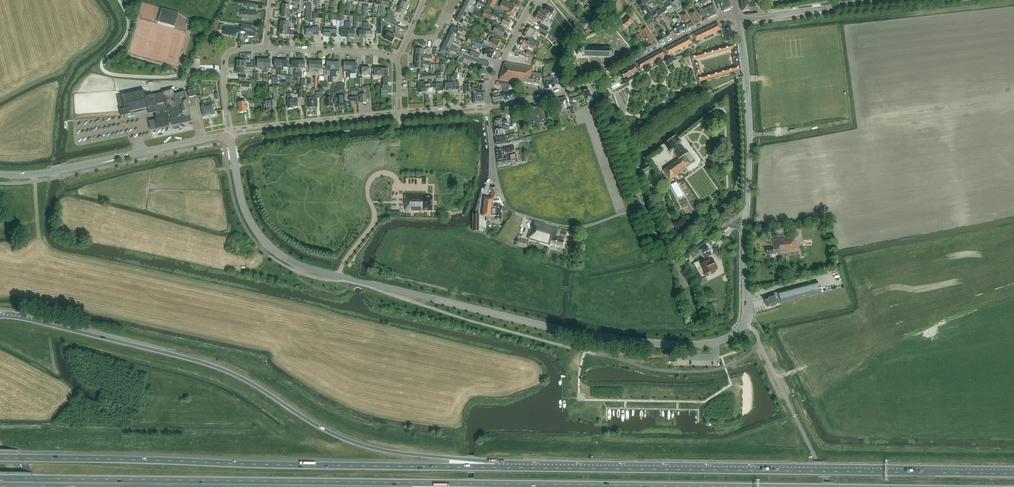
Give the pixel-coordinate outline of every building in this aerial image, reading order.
[(357,0),(350,0),(350,1),(348,10),(351,10),(352,1),(356,2),(357,0)] [(373,0),(367,0),(366,3),(364,12),(367,13),(368,4),(372,4),(373,0)] [(384,6),(388,7),(389,0),(383,0),(382,6),(381,9),(380,15),(383,15),(384,6)] [(402,1),(400,0),(399,3),(401,4),(399,7),(406,10),(409,4),(402,1)] [(473,2),(469,0),(466,0),(464,4),(478,11),(479,10),(477,9),(477,8),(474,7),(471,5),(473,2)] [(637,3),(640,8),(645,5),(647,4),(648,4),(649,4),(649,5),(652,3),(654,6),(657,4),(654,0),(642,0),(637,3)] [(682,7),(678,0),(676,0),(669,4),(664,6),(667,10),(671,8),(671,7),(673,6),(676,10),(682,7)] [(723,11),(730,8),(731,7),(729,0),(717,0),(715,1),(718,9),(722,8),(723,11)] [(755,4),(755,0),(740,0),(742,11),(749,10),(749,8),(751,8),(751,5),(755,4)] [(516,11),(519,6),(513,3),(512,4),(511,3),(510,4),(505,1),(503,4),(516,11)] [(289,5),(289,3),(285,2),(285,5),(283,4),(282,11),(293,12),(297,12),(297,10),(292,9),(292,7),(292,5),(290,5),(289,5)] [(707,19),(700,7),(701,7),(699,2),(693,5),(694,7),(693,7),(695,10),(698,15),(699,15),(702,21),(707,19)] [(516,11),(503,4),(502,3),(500,6),(507,10),(506,12),(507,12),(507,13),(513,16),(516,11)] [(481,13),(478,11),(464,4),(461,10),(467,13),(469,10),(475,13),(474,15),(479,17),(481,13)] [(707,18),(717,14),(713,5),(712,5),(712,4),(702,8),(707,18)] [(547,5),(544,10),(540,8),(538,13),(546,18),(549,19),(554,9),(547,5)] [(652,15),(650,12),(648,9),(650,8),(647,5),(646,6),(645,5),(640,8),(647,18),(652,15),(654,18),(657,15),(656,13),(652,15)] [(406,10),(399,7),(398,6),(397,8),(394,7),(393,10),(395,11),(395,12),(397,13),(404,16),(406,10)] [(612,16),(618,12),(615,8),(614,9),(612,6),(607,10),(609,13),(612,16)] [(667,11),(664,6),(656,13),(657,15),(658,17),(667,11)] [(175,26),(179,13),(162,8),(158,21),(175,26)] [(466,16),(467,13),(461,10),(458,16),(471,22),(472,19),(469,18),(466,16)] [(502,13),(502,14),(495,10),(493,15),(485,10),(482,15),(491,20),(492,16),(494,17),(495,17),(496,17),(497,18),(498,18),(499,19),(500,20),(501,21),(501,22),(501,23),(507,26),(510,21),(507,20),(508,18),(509,17),(502,13)] [(696,25),(702,21),(699,15),(698,15),(695,10),(689,14),(696,25)] [(257,20),(257,12),(242,11),(242,19),(257,20)] [(694,26),(691,20),(690,20),(686,12),(680,15),(684,23),(683,24),(686,30),(694,26)] [(543,23),(546,18),(538,13),(535,18),(543,23)] [(618,25),(619,26),(617,29),(620,32),(623,30),(623,31),(634,22),(629,15),(618,25)] [(474,23),(471,22),(458,16),(456,21),(461,24),(463,21),(467,23),(467,22),(473,26),(474,23)] [(676,35),(685,30),(682,22),(680,18),(676,19),(677,22),(672,24),(673,26),(672,27),(673,31),(674,30),(676,35)] [(584,29),(592,25),(591,22),(590,22),(588,19),(581,23),(584,29)] [(313,22),(310,22),(310,25),(310,29),(306,29),(306,28),(302,28),(302,33),(306,33),(306,36),(312,36),(313,22)] [(539,23),(537,26),(547,31),(549,28),(539,23)] [(715,32),(721,29),(718,23),(712,26),(715,32)] [(256,30),(252,29),(253,25),(242,24),(241,31),(246,32),(246,36),(255,37),(256,30)] [(236,28),(224,27),(224,25),(220,25),(220,30),(223,31),(223,34),(236,35),(236,33),(239,33),(240,27),(237,26),(236,28)] [(502,36),(505,31),(496,25),(493,31),(496,32),(495,33),(502,36)] [(533,35),(535,32),(537,33),(538,31),(529,25),(526,31),(533,35)] [(639,27),(640,29),(644,37),(647,41),(653,37),(649,31),(646,26),(643,27),(642,25),(639,27)] [(708,35),(715,32),(712,26),(705,29),(708,35)] [(725,35),(732,33),(730,26),(723,28),(725,35)] [(462,39),(464,40),(465,38),(460,35),(457,33),(458,31),(462,33),(464,30),(457,27),(456,29),(453,27),(450,33),(462,39)] [(547,33),(540,28),(537,32),(545,37),(547,33)] [(666,41),(661,32),(661,33),(659,29),(657,31),(659,34),(660,37),(657,39),(660,44),(666,41)] [(702,38),(708,35),(705,29),(699,32),(702,38)] [(392,42),(395,36),(387,32),(388,31),(384,30),(383,32),(386,34),(384,39),(392,42)] [(540,44),(533,40),(535,36),(533,35),(526,31),(523,36),(528,39),(526,41),(537,47),(538,47),(540,44)] [(666,41),(672,37),(669,32),(665,34),(664,31),(661,32),(666,41)] [(696,41),(702,38),(699,32),(693,35),(696,41)] [(464,40),(462,39),(450,33),(447,38),(453,41),(454,38),(457,40),(461,42),(461,41),(463,42),(464,40)] [(726,41),(733,40),(732,33),(725,35),(726,41)] [(496,47),(500,41),(492,37),(489,35),(487,38),(485,40),(484,40),(483,43),(488,46),(490,43),(496,47)] [(686,46),(692,43),(689,36),(683,40),(686,46)] [(647,41),(648,44),(646,45),(645,43),(643,45),(644,46),(643,47),(645,52),(657,46),(653,37),(647,41)] [(451,44),(453,41),(447,38),(444,44),(459,51),(460,49),(451,44)] [(521,39),(518,45),(524,48),(526,45),(533,49),(535,51),(536,51),(538,47),(537,47),(526,41),(526,42),(521,39)] [(680,49),(686,46),(683,40),(677,43),(680,49)] [(482,43),(482,45),(476,42),(472,50),(476,51),(477,48),(480,49),(481,47),(482,48),(480,53),(483,54),(483,55),(491,59),(494,51),(488,48),(488,46),(485,45),(482,43)] [(733,57),(739,55),(739,54),(737,42),(733,43),(733,42),(728,43),(729,45),(730,44),(731,49),(732,49),(733,57)] [(674,52),(680,49),(677,43),(671,46),(674,52)] [(446,52),(449,54),(451,50),(452,51),(457,54),(457,55),(458,55),(460,52),(459,51),(444,44),(440,52),(445,55),(446,52)] [(588,56),(610,57),(612,56),(613,54),(614,54),(614,51),(613,51),(612,49),(610,48),(590,48),(584,48),(584,47),(580,46),(580,49),(584,49),(584,55),(583,55),(583,56),(584,56),(588,56)] [(668,56),(674,52),(671,46),(664,49),(668,56)] [(657,59),(665,54),(663,50),(663,49),(654,54),(657,59)] [(478,59),(480,54),(471,50),(469,55),(471,56),(478,59)] [(478,59),(471,56),(469,55),(462,53),(460,52),(458,55),(459,56),(456,62),(462,64),(464,58),(478,63),(478,65),(488,67),(489,62),(479,59),(478,59)] [(648,64),(657,59),(654,54),(645,59),(648,64)] [(639,69),(648,64),(645,59),(637,64),(639,69)] [(524,82),(539,84),(540,78),(535,77),(536,73),(532,73),(533,67),(505,62),(499,80),(524,84),(524,82)] [(630,74),(639,70),(635,64),(627,69),(630,74)] [(370,76),(370,68),(362,67),(361,76),(370,76)] [(383,76),(383,69),(383,68),(375,68),(374,76),(383,76)] [(622,79),(630,74),(627,69),(619,74),(622,78),(622,79)] [(272,80),(271,83),(280,85),(281,77),(277,77),(272,77),(272,80)] [(546,89),(555,87),(555,85),(558,84),(556,79),(553,80),(553,79),(549,81),(549,79),(544,81),(544,82),(546,89)] [(428,84),(424,85),(425,92),(437,91),(436,84),(432,84),(432,81),(428,81),(428,84)] [(479,92),(484,92),(484,90),(485,90),(485,85),(484,85),(484,82),(477,82),(477,86),(473,86),(474,92),(479,92)] [(514,99),(513,93),(509,94),(508,88),(509,88),(509,84),(501,82),(500,87),(503,87),(504,93),(499,94),(500,100),(504,99),(505,99),(506,101),(514,99)] [(612,98),(611,96),(606,87),(606,86),(601,88),(607,98),(609,103),(613,101),(611,99),(612,98)] [(279,99),(279,87),(269,87),(269,93),(273,93),(273,100),(279,99)] [(363,90),(359,90),(359,88),(357,89),(357,92),(359,92),(360,95),(359,95),(360,103),(367,102),(366,94),(364,94),(363,90)] [(586,101),(592,97),(587,88),(580,90),(586,101)] [(190,115),(187,100),(187,98),(196,96),(195,90),(174,94),(173,90),(164,92),(164,93),(153,95),(145,96),(144,90),(122,95),(117,96),(120,109),(122,116),(148,110),(149,113),(160,111),(161,115),(155,116),(156,120),(149,121),(151,130),(169,126),(168,120),(171,120),(172,126),(192,121),(190,115)] [(296,99),(296,98),(297,98),(302,98),(302,90),(297,90),(297,94),(294,95),(294,93),(287,94),(287,100),(288,108),(292,108),(292,107),(298,106),(297,99),(296,99)] [(500,100),(499,94),(498,94),(498,91),(492,92),(492,94),(493,101),(500,100)] [(333,106),(332,98),(334,98),(334,92),(327,93),(328,96),(326,96),(326,98),(325,98),(326,106),(333,106)] [(481,95),(479,95),(479,92),(474,92),(473,92),(474,104),(486,104),(485,97),(481,98),(481,95)] [(307,107),(317,107),(317,98),(316,98),(316,96),(313,96),(313,95),(307,95),(307,98),(307,107)] [(338,107),(346,107),(345,101),(345,96),(337,97),(337,102),(338,107)] [(569,107),(566,98),(565,98),(556,100),(557,105),(556,105),(558,112),(563,111),(562,108),(569,107)] [(213,103),(212,100),(211,99),(202,101),(201,102),(202,106),(201,106),(204,117),(210,116),(216,115),(213,103)] [(247,108),(248,108),(247,104),(246,104),(246,102),(245,102),(245,99),(240,100),(240,102),(238,103),(238,107),(239,107),(239,112),(247,111),(247,108)] [(269,110),(273,110),(272,101),(272,99),(268,99),(268,101),(264,102),(265,111),(266,111),(268,111),(268,110),(269,110)] [(580,108),(578,102),(577,102),(577,99),(572,100),(572,104),(572,105),(571,105),(572,108),(573,108),(573,111),(575,111),(575,110),(580,108)] [(532,126),(546,122),(542,106),(541,106),(536,108),(536,107),(533,108),(533,109),(528,110),(530,120),(528,121),(528,120),(525,121),(527,126),(532,125),(532,126)] [(495,129),(503,127),(502,126),(505,125),(504,123),(507,122),(505,118),(503,119),(502,117),(493,121),(494,128),(495,128),(495,129)] [(504,135),(503,130),(503,127),(495,129),(494,129),(496,137),(502,136),(501,135),(504,135)] [(507,139),(511,138),(511,134),(503,136),(502,137),(502,138),(496,139),(496,140),(497,145),(506,143),(505,138),(506,138),(507,139)] [(675,136),(666,142),(671,149),(669,151),(671,153),(673,152),(679,159),(687,153),(680,143),(681,142),(679,139),(678,138),(677,139),(676,138),(675,136)] [(503,156),(506,155),(507,155),(506,153),(515,152),(514,146),(504,148),(504,149),(496,151),(497,160),(503,159),(503,156)] [(686,168),(685,167),(694,161),(688,152),(679,159),(663,170),(670,180),(686,168)] [(506,157),(506,156),(506,155),(503,156),(503,159),(497,160),(498,166),(506,164),(504,157),(506,157)] [(641,168),(644,173),(651,170),(651,169),(647,164),(647,163),(646,163),(645,164),(645,165),(642,167),(641,168)] [(678,199),(684,196),(677,182),(671,185),(678,199)] [(491,198),(492,198),(498,197),(495,186),(490,187),(492,193),(490,194),(491,198)] [(432,210),(432,196),(424,196),(424,194),(404,194),(404,206),(405,206),(405,211),(416,211),(416,212),(421,213),(421,211),(423,211),(423,210),(432,210)] [(493,198),(492,198),(491,198),(484,197),(482,216),(486,217),(485,221),(488,221),(488,219),(491,219),(492,221),(494,221),(496,220),(496,219),(501,219),(502,206),(495,205),(495,206),(493,206),(493,198)] [(558,229),(534,222),(533,227),(531,226),(527,239),(550,245),(550,244),(563,247),(564,241),(555,238),(558,229)] [(779,254),(798,252),(796,241),(795,241),(795,237),(772,240),(773,248),(766,248),(767,254),(778,253),(779,254)] [(528,241),(516,238),(514,245),(526,249),(528,241)] [(706,274),(717,269),(712,258),(710,259),(709,256),(711,255),(707,246),(701,249),(705,258),(707,257),(708,260),(701,263),(706,274)] [(686,270),(692,267),(690,261),(684,264),(686,270)] [(818,282),(814,283),(813,282),(812,281),(809,282),(809,284),(774,293),(776,301),(778,300),(779,299),(780,301),(791,298),(792,299),(820,292),(818,282)] [(778,300),(776,301),(774,293),(768,295),(768,296),(764,298),(766,303),(766,302),(768,307),(771,306),(771,307),(776,305),(776,304),(779,303),(778,300)]
